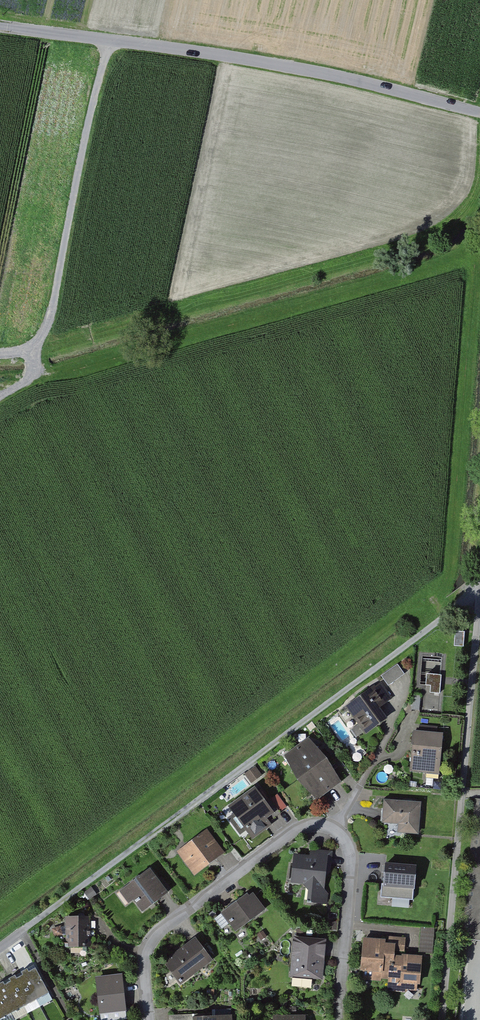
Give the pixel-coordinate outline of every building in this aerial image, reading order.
[(464,633),(455,633),(454,647),(463,648),(464,633)] [(404,675),(397,666),(381,678),(388,687),(404,675)] [(440,677),(427,676),(426,685),(426,687),(430,688),(430,694),(439,695),(440,677)] [(380,683),(346,709),(366,735),(386,720),(378,710),(393,699),(380,683)] [(448,734),(420,731),(417,771),(445,773),(448,734)] [(308,741),(287,757),(299,782),(319,800),(329,793),(341,785),(330,770),(308,741)] [(254,790),(227,809),(232,816),(228,819),(240,836),(245,832),(251,841),(271,827),(267,821),(272,817),(279,813),(270,800),(270,801),(264,805),(254,790)] [(277,796),(270,801),(279,813),(283,810),(286,808),(277,796)] [(420,805),(384,802),(383,815),(382,824),(398,825),(397,834),(418,836),(420,805)] [(224,855),(207,832),(178,853),(195,876),(220,857),(224,855)] [(291,884),(304,886),(308,892),(307,899),(312,904),(327,904),(327,894),(324,891),(326,877),(330,873),(331,865),(331,860),(332,852),(311,850),(310,850),(309,857),(303,857),(294,856),(291,884)] [(417,868),(385,866),(385,871),(384,887),(382,886),(381,899),(412,901),(413,892),(415,892),(417,868)] [(168,895),(149,870),(120,892),(129,904),(132,901),(142,914),(164,898),(168,895)] [(247,897),(246,895),(233,905),(220,914),(234,932),(264,911),(253,896),(248,899),(247,897)] [(90,917),(66,918),(67,947),(90,946),(90,926),(90,917)] [(433,930),(421,929),(420,934),(419,954),(432,955),(433,930)] [(372,941),(363,940),(361,972),(363,972),(363,980),(380,981),(380,979),(388,980),(389,964),(393,964),(394,958),(402,959),(402,957),(404,957),(406,939),(389,938),(388,943),(372,941)] [(212,962),(195,939),(191,943),(175,955),(163,963),(180,986),(212,962)] [(325,942),(294,939),(290,977),(322,980),(323,964),(324,950),(325,942)] [(420,987),(422,958),(404,957),(402,957),(402,959),(394,958),(393,964),(389,964),(388,980),(387,992),(408,994),(408,991),(417,992),(417,986),(420,987)] [(50,995),(35,968),(0,987),(0,1019),(3,1019),(50,995)] [(118,977),(98,979),(102,1014),(112,1013),(113,1017),(125,1016),(123,1000),(122,982),(118,982),(118,979),(118,977)]
